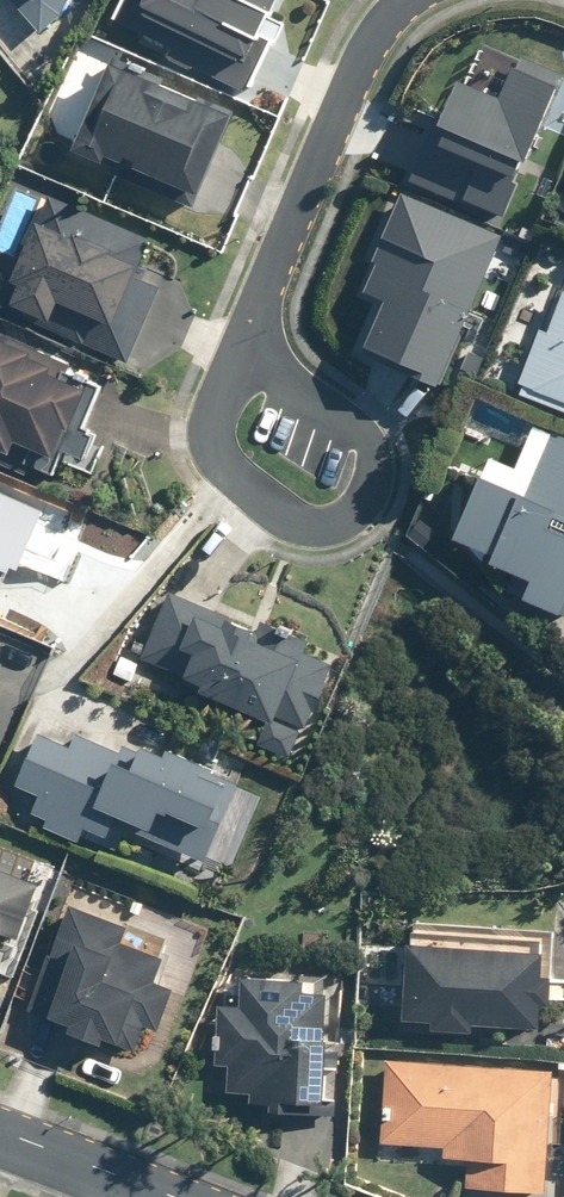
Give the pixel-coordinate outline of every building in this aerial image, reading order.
[(46,33),(68,14),(75,0),(17,0),(46,33)] [(122,19),(177,46),(172,56),(249,93),(284,20),(279,18),(288,0),(131,0),(122,19)] [(415,181),(513,221),(563,97),(563,72),(527,57),(511,96),(469,79),(453,118),(443,114),(415,181)] [(116,156),(209,194),(243,111),(120,61),(84,151),(113,163),(116,156)] [(370,354),(446,385),(508,235),(407,193),(379,260),(383,262),(371,291),(392,300),(370,354)] [(158,238),(55,195),(6,310),(133,363),(165,285),(143,276),(158,238)] [(524,394),(563,408),(563,289),(562,288),(524,394)] [(2,334),(0,338),(0,444),(21,453),(27,440),(67,457),(80,427),(86,430),(104,388),(77,377),(81,367),(2,334)] [(563,610),(563,434),(538,424),(522,467),(495,457),(463,539),(503,554),(499,563),(540,579),(533,598),(563,610)] [(2,566),(14,571),(39,514),(0,497),(0,572),(2,566)] [(260,743),(296,758),(337,658),(312,648),(315,641),(266,621),(263,629),(174,592),(144,665),(271,716),(260,743)] [(12,646),(0,641),(0,674),(12,646)] [(45,733),(24,784),(46,792),(38,812),(53,818),(50,826),(86,840),(91,827),(115,837),(121,822),(216,860),(247,783),(154,745),(151,753),(130,745),(127,752),(82,733),(77,746),(45,733)] [(10,934),(26,939),(46,883),(0,867),(0,962),(10,934)] [(140,923),(80,903),(62,954),(55,952),(34,1010),(78,1025),(76,1029),(143,1053),(153,1025),(168,1030),(183,987),(165,981),(175,955),(134,941),(140,923)] [(420,941),(415,1018),(444,1020),(443,1029),(485,1032),(486,1023),(552,1028),(554,1004),(563,1005),(563,974),(556,973),(557,950),(420,941)] [(234,1066),(232,1091),(256,1093),(255,1102),(277,1104),(277,1111),(332,1115),(340,993),(314,991),(315,979),(251,974),(249,1005),(225,1004),(221,1065),(234,1066)] [(560,1070),(391,1059),(386,1143),(450,1147),(449,1157),(474,1158),(472,1187),(552,1192),(560,1070)]
